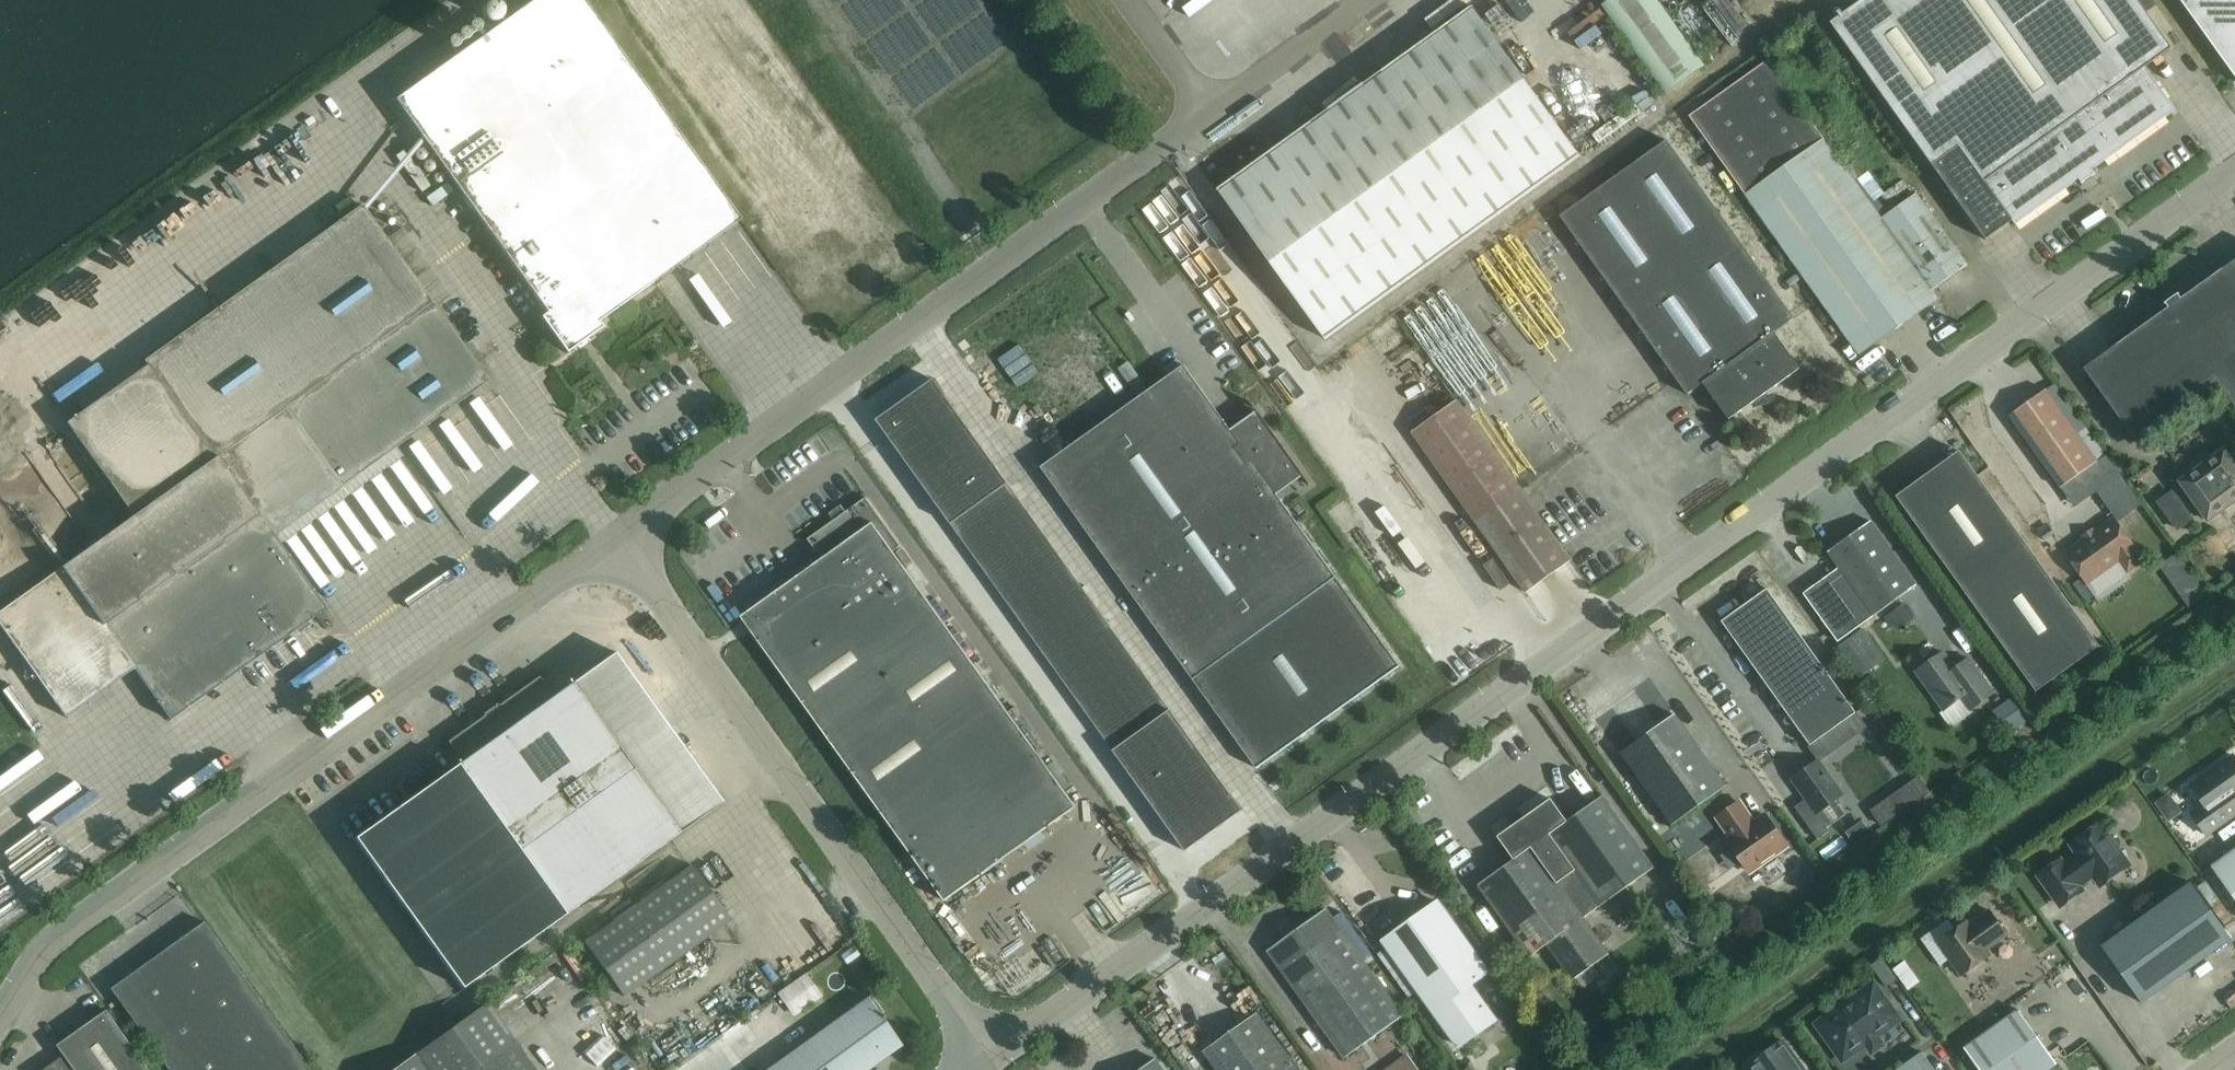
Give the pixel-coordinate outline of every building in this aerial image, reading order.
[(567,353),(603,327),(599,321),(654,281),(740,219),(651,94),(584,0),(533,0),(394,99),(547,312),(541,317),(567,353)] [(1603,4),(1667,94),(1706,66),(1659,0),(1608,0),(1603,4)] [(2138,0),(1862,0),(1831,23),(1986,240),(2013,221),(2015,224),(2079,179),(2082,184),(2096,174),(2092,170),(2176,110),(2145,68),(2172,48),(2138,0)] [(2234,77),(2234,0),(2180,0),(2234,77)] [(1580,156),(1473,6),(1218,189),(1326,339),(1580,156)] [(1616,61),(1629,53),(1605,17),(1593,25),(1616,61)] [(1689,115),(1860,355),(1939,299),(1932,290),(1881,218),(1768,59),(1689,115)] [(1667,140),(1560,216),(1688,395),(1703,383),(1729,420),(1800,369),(1774,332),(1794,318),(1667,140)] [(1881,218),(1932,290),(1967,265),(1916,193),(1881,218)] [(149,368),(68,426),(132,516),(0,611),(0,625),(65,716),(134,668),(170,719),(325,608),(274,536),(342,487),(341,486),(486,383),(488,381),(465,348),(473,343),(467,335),(459,340),(362,204),(254,282),(144,360),(149,368)] [(141,282),(156,272),(141,251),(126,261),(141,282)] [(2181,298),(2179,295),(2180,295),(2179,293),(2165,303),(2166,305),(2166,304),(2169,308),(2084,368),(2135,440),(2217,381),(2234,406),(2234,260),(2181,298)] [(1400,315),(1554,530),(1627,478),(1473,263),(1400,315)] [(115,269),(128,290),(137,284),(123,264),(115,269)] [(67,343),(80,344),(82,328),(68,327),(67,343)] [(1231,430),(1184,365),(1041,467),(1193,680),(1260,774),(1403,672),(1336,577),(1277,495),(1304,476),(1258,411),(1231,430)] [(934,379),(916,392),(939,423),(957,411),(934,379)] [(2061,488),(2097,462),(2046,389),(2009,416),(2061,488)] [(928,431),(939,423),(916,392),(895,407),(917,439),(928,431)] [(491,400),(479,407),(508,460),(520,454),(491,400)] [(1457,400),(1412,432),(1526,592),(1571,561),(1457,400)] [(895,407),(877,420),(900,451),(917,439),(895,407)] [(957,411),(939,423),(928,431),(941,449),(970,429),(957,411)] [(954,467),(982,447),(970,429),(941,449),(954,467)] [(917,439),(900,451),(913,469),(941,449),(928,431),(917,439)] [(455,473),(470,463),(450,433),(434,443),(455,473)] [(432,472),(445,466),(433,443),(421,450),(432,472)] [(967,485),(995,464),(982,447),(954,467),(967,485)] [(941,449),(913,469),(925,487),(954,467),(941,449)] [(1959,450),(1896,496),(2036,692),(2100,646),(1959,450)] [(2225,450),(2180,482),(2186,491),(2177,497),(2173,492),(2159,502),(2178,529),(2192,519),(2189,515),(2199,508),(2208,521),(2234,502),(2234,465),(2225,450)] [(967,485),(979,503),(983,500),(1008,482),(995,464),(967,485)] [(954,467),(925,487),(938,505),(967,485),(954,467)] [(983,500),(993,514),(1018,497),(1008,482),(983,500)] [(938,505),(951,523),(979,503),(967,485),(938,505)] [(1077,807),(894,551),(901,546),(866,497),(846,511),(842,505),(840,506),(843,510),(834,517),(836,519),(808,539),(822,559),(741,617),(945,901),(1077,807)] [(1028,511),(1018,497),(993,514),(1003,529),(1028,511)] [(993,514),(983,500),(979,503),(951,523),(961,537),(993,514)] [(1014,543),(1039,525),(1028,511),(1003,529),(1014,543)] [(993,514),(961,537),(971,552),(1003,529),(993,514)] [(2087,583),(2119,560),(2128,572),(2143,561),(2135,549),(2114,518),(2066,553),(2087,583)] [(1916,585),(1871,521),(1828,552),(1839,568),(1874,616),(1916,585)] [(1039,525),(1014,543),(1024,557),(1049,539),(1039,525)] [(1003,529),(971,552),(982,566),(1014,543),(1003,529)] [(1049,539),(1024,557),(1034,571),(1059,554),(1049,539)] [(992,580),(1024,557),(1014,543),(982,566),(992,580)] [(1034,571),(1044,586),(1069,568),(1059,554),(1034,571)] [(1002,594),(1034,571),(1024,557),(992,580),(1002,594)] [(1079,582),(1069,568),(1044,586),(1054,600),(1079,582)] [(1838,642),(1874,616),(1839,568),(1803,593),(1838,642)] [(1034,571),(1002,594),(1012,609),(1044,586),(1034,571)] [(1065,614),(1089,596),(1079,582),(1054,600),(1065,614)] [(1044,586),(1012,609),(1022,623),(1054,600),(1044,586)] [(1856,712),(1767,588),(1721,621),(1810,745),(1856,712)] [(1080,636),(1105,618),(1089,596),(1065,614),(1075,628),(1080,636)] [(1022,623),(1032,637),(1065,614),(1054,600),(1022,623)] [(1075,628),(1065,614),(1032,637),(1043,651),(1075,628)] [(1085,643),(1110,625),(1105,618),(1080,636),(1085,643)] [(1110,625),(1085,643),(1081,645),(1092,659),(1120,639),(1110,625)] [(1053,666),(1081,645),(1085,643),(1080,636),(1075,628),(1043,651),(1048,658),(1053,666)] [(1092,659),(1102,674),(1130,653),(1120,639),(1092,659)] [(1081,645),(1053,666),(1063,680),(1092,659),(1081,645)] [(615,652),(572,682),(553,696),(539,676),(500,704),(496,704),(495,708),(448,741),(462,761),(355,838),(462,987),(565,914),(680,832),(723,801),(615,652)] [(1970,710),(1993,693),(1973,664),(1959,674),(1943,652),(1916,671),(1944,710),(1962,698),(1970,710)] [(1140,668),(1130,653),(1102,674),(1112,688),(1119,683),(1140,668)] [(1092,659),(1063,680),(1073,694),(1102,674),(1092,659)] [(1119,683),(1129,697),(1151,682),(1140,668),(1119,683)] [(1112,688),(1102,674),(1073,694),(1083,708),(1112,688)] [(1151,682),(1129,697),(1122,702),(1132,716),(1161,696),(1151,682)] [(1094,723),(1122,702),(1129,697),(1119,683),(1112,688),(1083,708),(1094,723)] [(1171,710),(1161,696),(1132,716),(1143,731),(1171,710)] [(1094,723),(1104,737),(1132,716),(1122,702),(1094,723)] [(1171,710),(1143,731),(1155,749),(1184,728),(1171,710)] [(1621,753),(1672,825),(1726,786),(1675,714),(1621,753)] [(1132,716),(1104,737),(1114,751),(1143,731),(1132,716)] [(1184,728),(1155,749),(1168,767),(1197,746),(1184,728)] [(1127,769),(1155,749),(1143,731),(1114,751),(1127,769)] [(1181,784),(1209,764),(1197,746),(1168,767),(1181,784)] [(1155,749),(1127,769),(1140,787),(1168,767),(1155,749)] [(2233,755),(2191,785),(2204,803),(2191,812),(2207,836),(2234,816),(2234,758),(2233,755)] [(1843,794),(1819,760),(1792,779),(1806,799),(1795,807),(1818,839),(1829,831),(1826,827),(1844,814),(1835,800),(1843,794)] [(1209,764),(1181,784),(1194,802),(1204,794),(1222,782),(1209,764)] [(1140,787),(1152,805),(1181,784),(1168,767),(1140,787)] [(1204,794),(1225,823),(1242,810),(1222,782),(1204,794)] [(1165,823),(1183,810),(1194,802),(1181,784),(1152,805),(1165,823)] [(1204,794),(1194,802),(1183,810),(1203,838),(1225,823),(1204,794)] [(1609,954),(1583,918),(1654,868),(1603,796),(1568,821),(1551,798),(1498,836),(1514,860),(1479,885),(1530,957),(1548,944),(1573,979),(1609,954)] [(1731,847),(1752,876),(1790,849),(1769,820),(1754,831),(1749,824),(1752,821),(1742,807),(1720,823),(1736,844),(1731,847)] [(1183,810),(1165,823),(1185,851),(1203,838),(1183,810)] [(2128,866),(2098,824),(2072,843),(2078,853),(2062,864),(2059,860),(2040,874),(2062,905),(2082,891),(2079,887),(2095,876),(2101,885),(2128,866)] [(2211,866),(2234,900),(2234,849),(2211,866)] [(585,942),(623,995),(730,919),(692,865),(585,942)] [(2142,1003),(2231,939),(2191,882),(2102,946),(2142,1003)] [(1435,1011),(1470,986),(1488,973),(1437,901),(1383,940),(1435,1011)] [(1345,1057),(1402,1017),(1326,909),(1269,950),(1345,1057)] [(1966,921),(1938,941),(1962,976),(1990,956),(1985,949),(2007,934),(1990,910),(1969,926),(1966,921)] [(169,1069),(310,1069),(204,921),(110,988),(169,1069)] [(1014,994),(1034,988),(1027,966),(1007,973),(1014,994)] [(1874,982),(1821,1020),(1831,1035),(1829,1037),(1828,1041),(1841,1058),(1845,1059),(1866,1044),(1868,1048),(1880,1040),(1877,1036),(1888,1028),(1885,1024),(1897,1015),(1874,982)] [(786,998),(800,1023),(828,1008),(815,983),(786,998)] [(1496,1021),(1470,986),(1435,1011),(1460,1047),(1496,1021)] [(901,1045),(879,1014),(883,1012),(871,995),(765,1069),(866,1069),(901,1045)] [(431,1069),(535,1069),(486,1001),(417,1051),(431,1069)] [(577,1027),(596,1015),(591,1007),(572,1019),(577,1027)] [(105,1010),(55,1045),(62,1055),(41,1069),(148,1069),(105,1010)] [(2057,1064),(2019,1010),(1964,1048),(1980,1069),(2048,1069),(2057,1064)] [(1257,1013),(1204,1051),(1217,1069),(1298,1069),(1257,1013)] [(1751,1069),(1805,1069),(1784,1041),(1760,1058),(1758,1055),(1753,1059),(1755,1062),(1748,1066),(1751,1069)] [(417,1051),(390,1069),(431,1069),(417,1051)] [(1922,1052),(1897,1069),(1935,1069),(1922,1052)] [(1407,1056),(1387,1069),(1418,1069),(1407,1056)] [(1139,1069),(1164,1069),(1155,1058),(1139,1069)]
